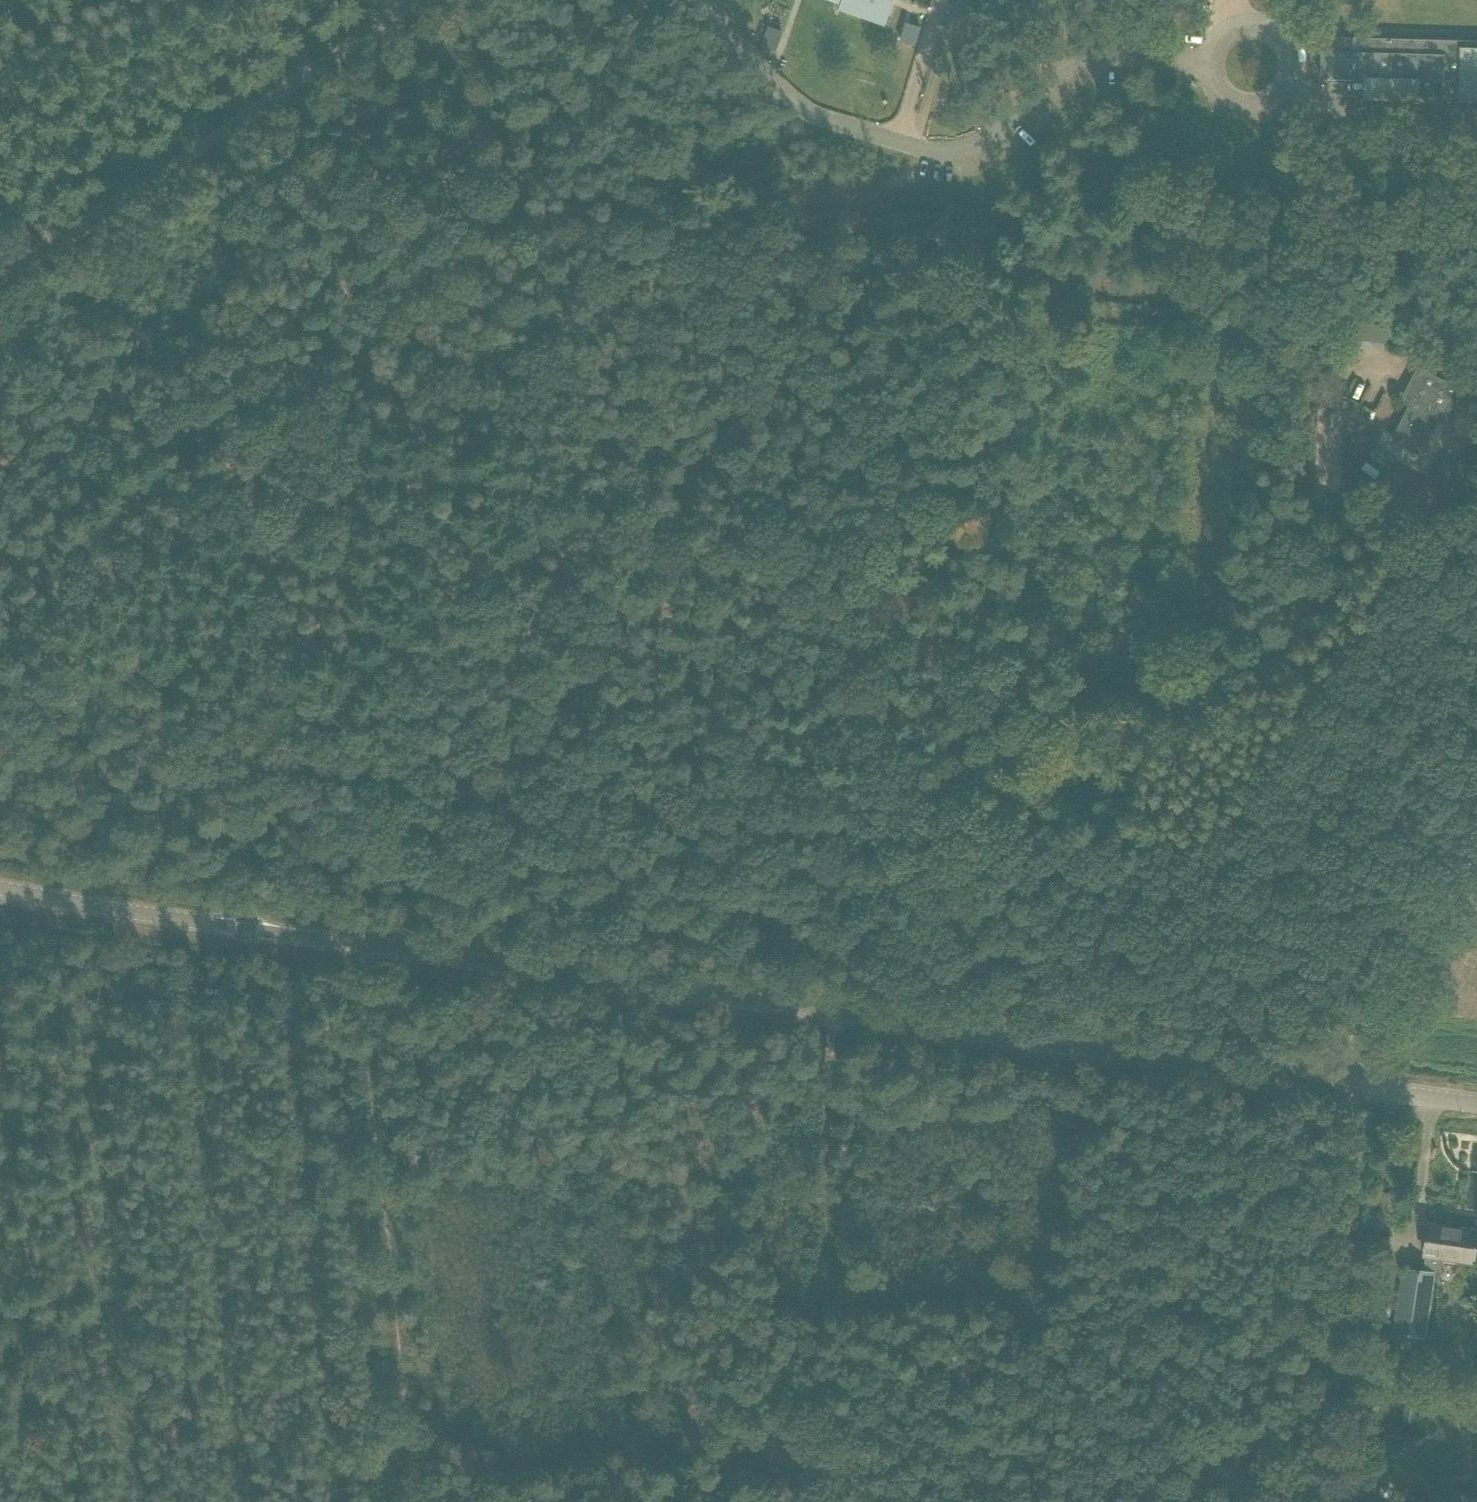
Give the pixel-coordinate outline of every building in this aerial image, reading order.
[(837,7),(885,24),(893,0),(840,0),(837,7)] [(769,27),(763,45),(775,49),(781,30),(769,27)] [(916,44),(918,35),(905,31),(902,40),(916,44)] [(1325,36),(1324,50),(1321,50),(1320,78),(1444,82),(1444,80),(1460,80),(1459,101),(1476,101),(1476,40),(1325,36)] [(1388,319),(1386,336),(1394,337),(1396,320),(1388,319)] [(1448,426),(1466,391),(1418,366),(1399,402),(1408,406),(1392,438),(1423,454),(1439,422),(1448,426)] [(1344,404),(1320,402),(1319,420),(1318,440),(1316,465),(1316,474),(1324,475),(1340,476),(1344,404)] [(1423,1271),(1435,1273),(1440,1274),(1442,1257),(1473,1262),(1476,1236),(1476,1230),(1429,1223),(1423,1271)] [(1435,1273),(1423,1271),(1403,1268),(1394,1332),(1425,1337),(1435,1273)]
